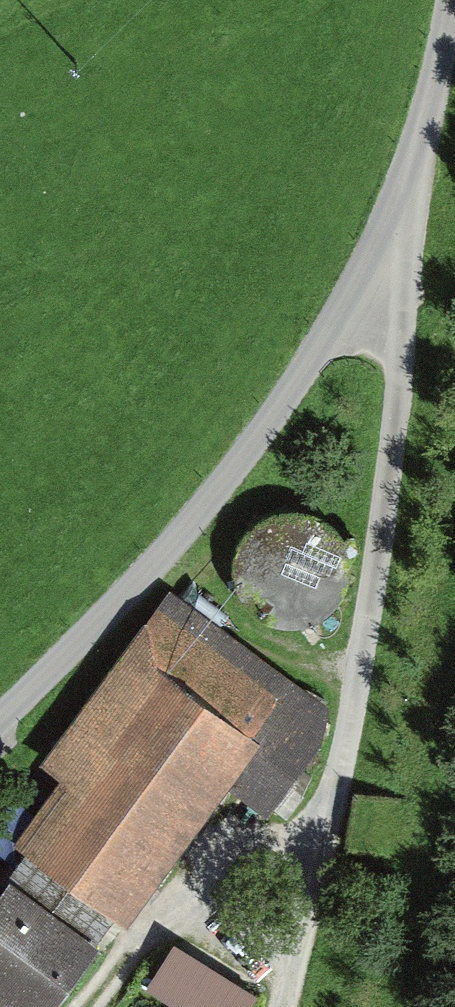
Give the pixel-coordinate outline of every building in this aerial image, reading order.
[(245,598),(262,613),(283,621),(305,619),(325,610),(340,594),(348,573),(347,550),(337,530),(321,515),(300,508),(277,509),(257,518),(242,535),(235,556),(236,578),(245,598)] [(221,778),(266,810),(334,715),(170,598),(49,768),(66,779),(18,847),(120,920),(221,778)] [(2,1006),(65,1006),(103,955),(12,888),(0,905),(0,1006),(2,1006)] [(170,948),(143,993),(167,1006),(250,1006),(255,998),(170,948)]
